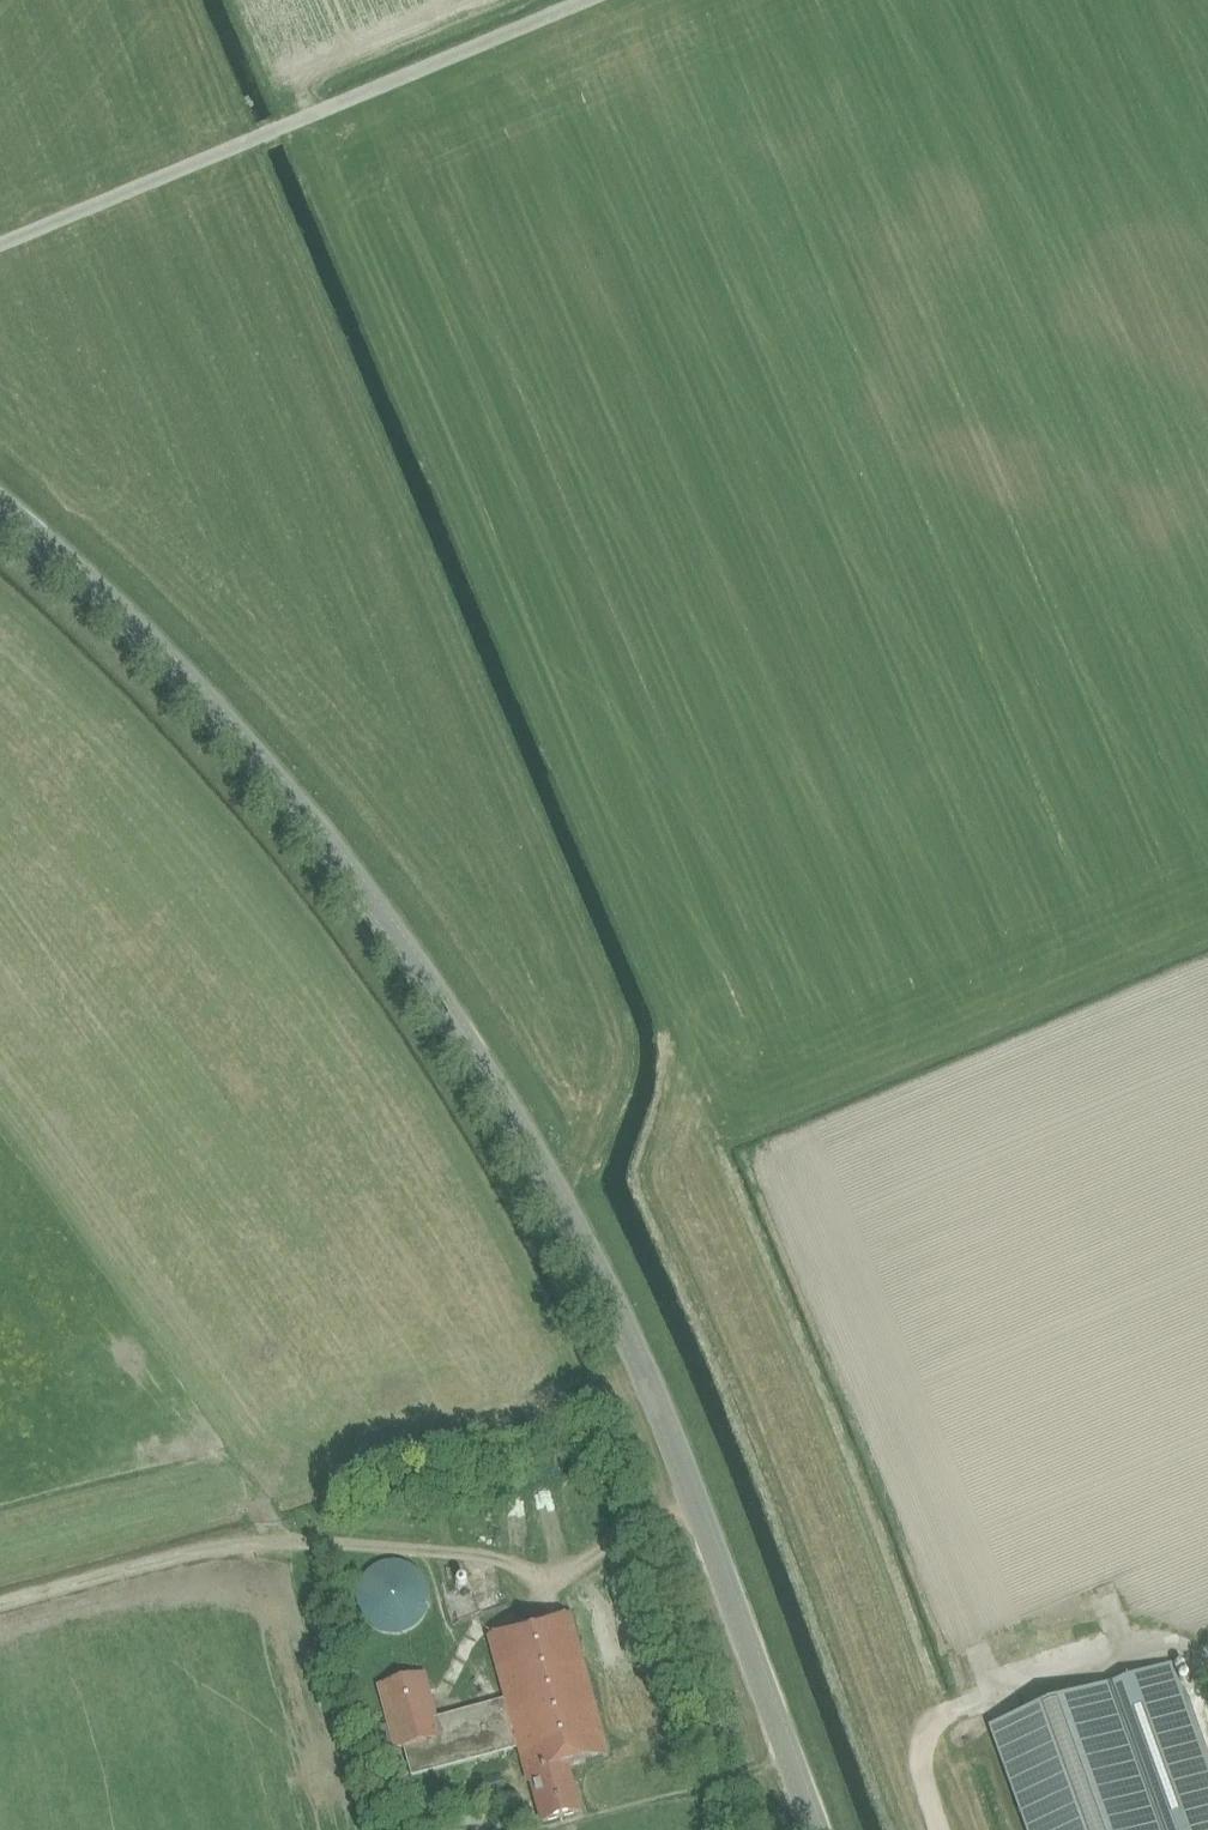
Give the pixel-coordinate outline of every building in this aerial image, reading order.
[(429,1603),(430,1599),(429,1597),(429,1594),(429,1592),(428,1589),(427,1586),(426,1583),(424,1580),(421,1576),(419,1574),(417,1572),(414,1569),(411,1568),(407,1566),(404,1564),(401,1564),(398,1563),(394,1563),(391,1563),(387,1563),(384,1564),(381,1565),(378,1566),(374,1568),(371,1571),(368,1573),(365,1576),(363,1579),(361,1581),(360,1585),(359,1587),(358,1591),(357,1594),(357,1595),(357,1599),(357,1602),(357,1607),(358,1610),(359,1613),(361,1617),(363,1620),(365,1623),(367,1625),(370,1627),(373,1630),(375,1631),(379,1633),(382,1634),(386,1635),(389,1636),(393,1636),(397,1636),(400,1635),(405,1634),(408,1633),(411,1632),(414,1629),(417,1627),(419,1625),(422,1622),(424,1619),(426,1616),(427,1613),(428,1609),(429,1607),(429,1603)] [(641,1583),(647,1581),(644,1572),(637,1575),(641,1583)] [(489,1639),(505,1700),(519,1749),(529,1785),(532,1784),(543,1824),(580,1813),(568,1768),(608,1757),(569,1616),(489,1639)] [(1081,1701),(996,1732),(1031,1829),(1207,1829),(1207,1770),(1171,1669),(1081,1701)] [(404,1751),(411,1778),(519,1749),(505,1700),(437,1719),(425,1674),(376,1687),(394,1753),(404,1751)]
